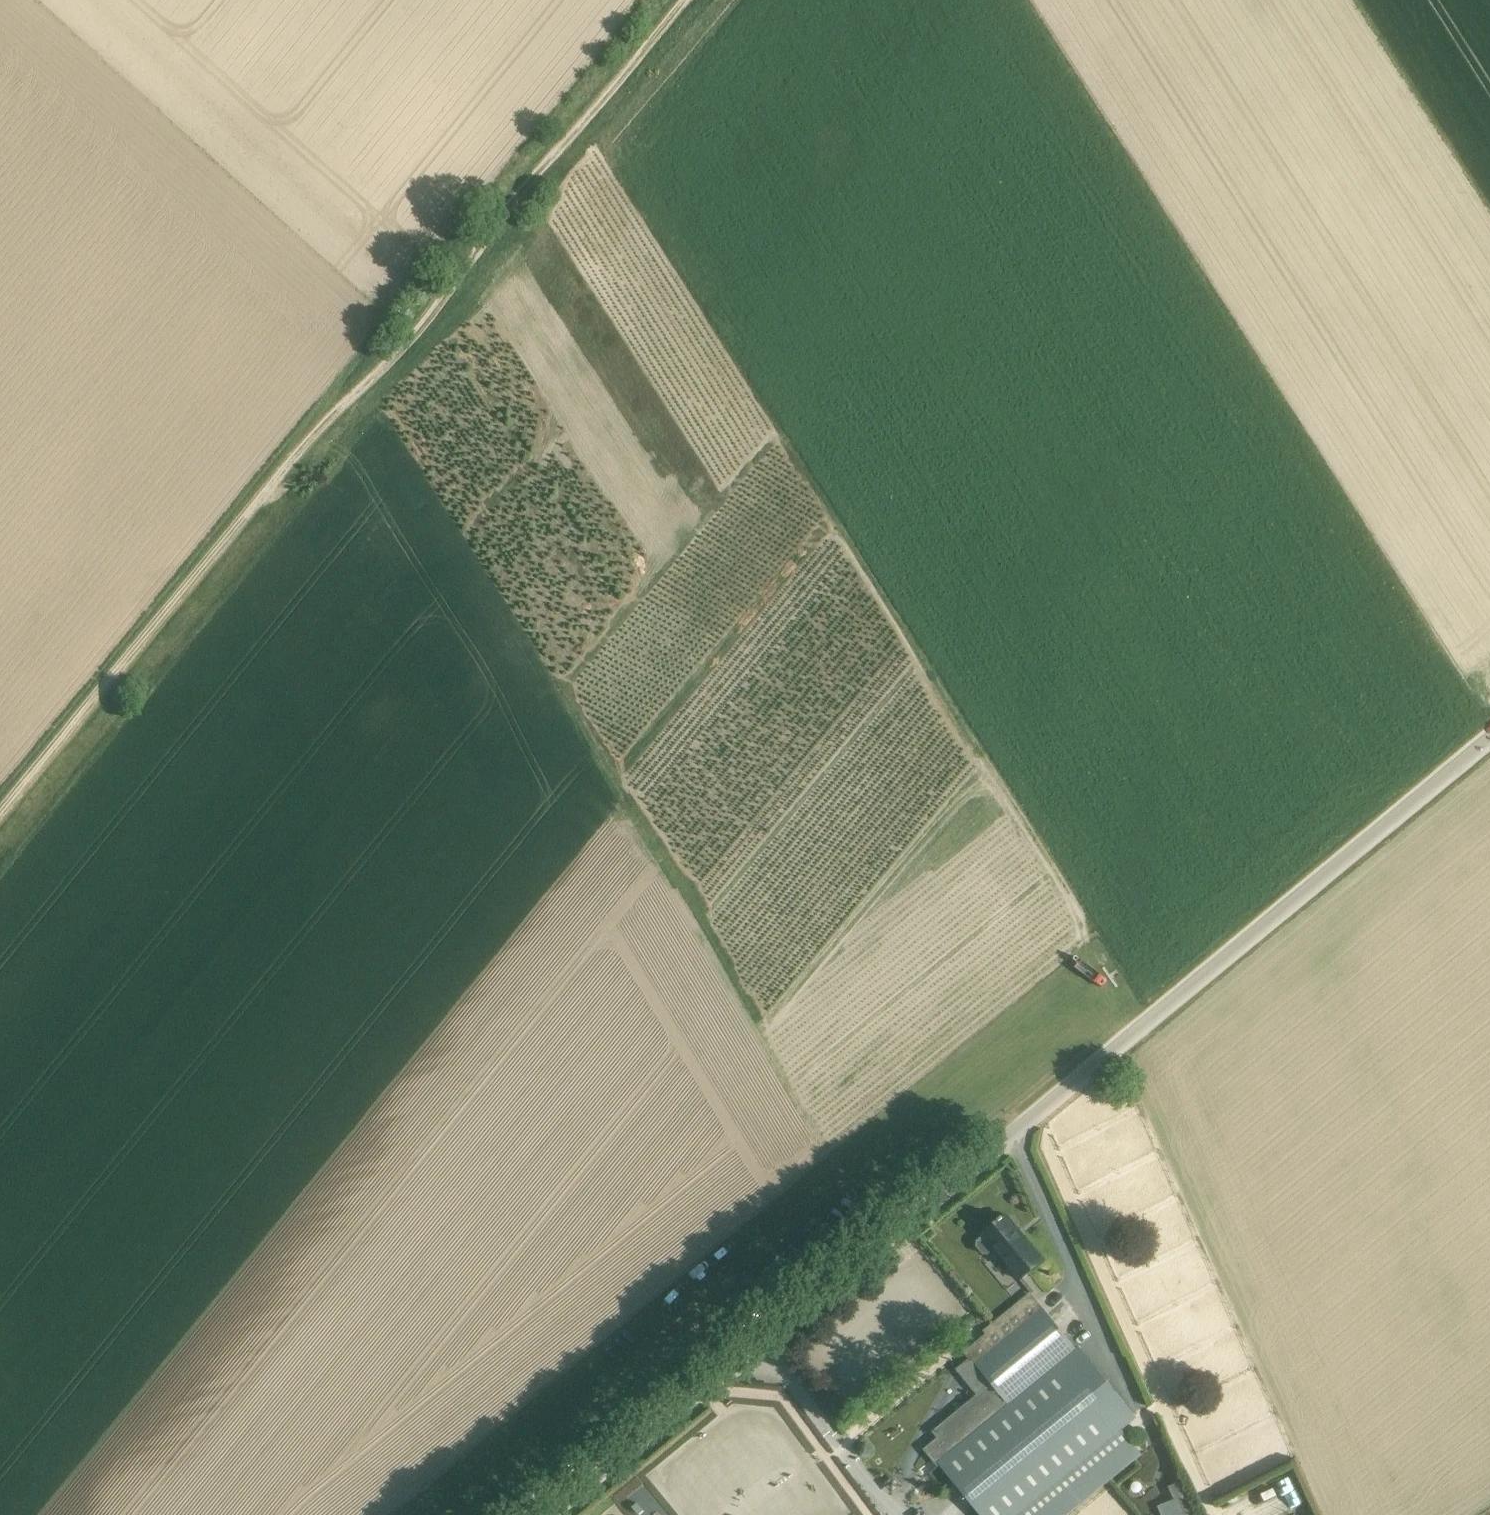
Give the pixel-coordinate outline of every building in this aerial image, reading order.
[(976,1241),(976,1247),(982,1254),(987,1255),(994,1249),(1018,1280),(1044,1259),(1017,1226),(1018,1222),(1013,1216),(1008,1216),(1008,1215),(1004,1218),(1003,1217),(982,1235),(983,1235),(976,1241)] [(928,1450),(938,1463),(981,1514),(1067,1514),(1141,1454),(1121,1430),(1136,1417),(1078,1348),(1034,1296),(965,1351),(971,1358),(957,1369),(980,1397),(937,1432),(942,1438),(928,1450)] [(1182,1482),(1169,1487),(1174,1500),(1159,1507),(1162,1514),(1196,1514),(1182,1482)] [(1304,1503),(1296,1486),(1235,1512),(1236,1514),(1276,1514),(1304,1503)]
